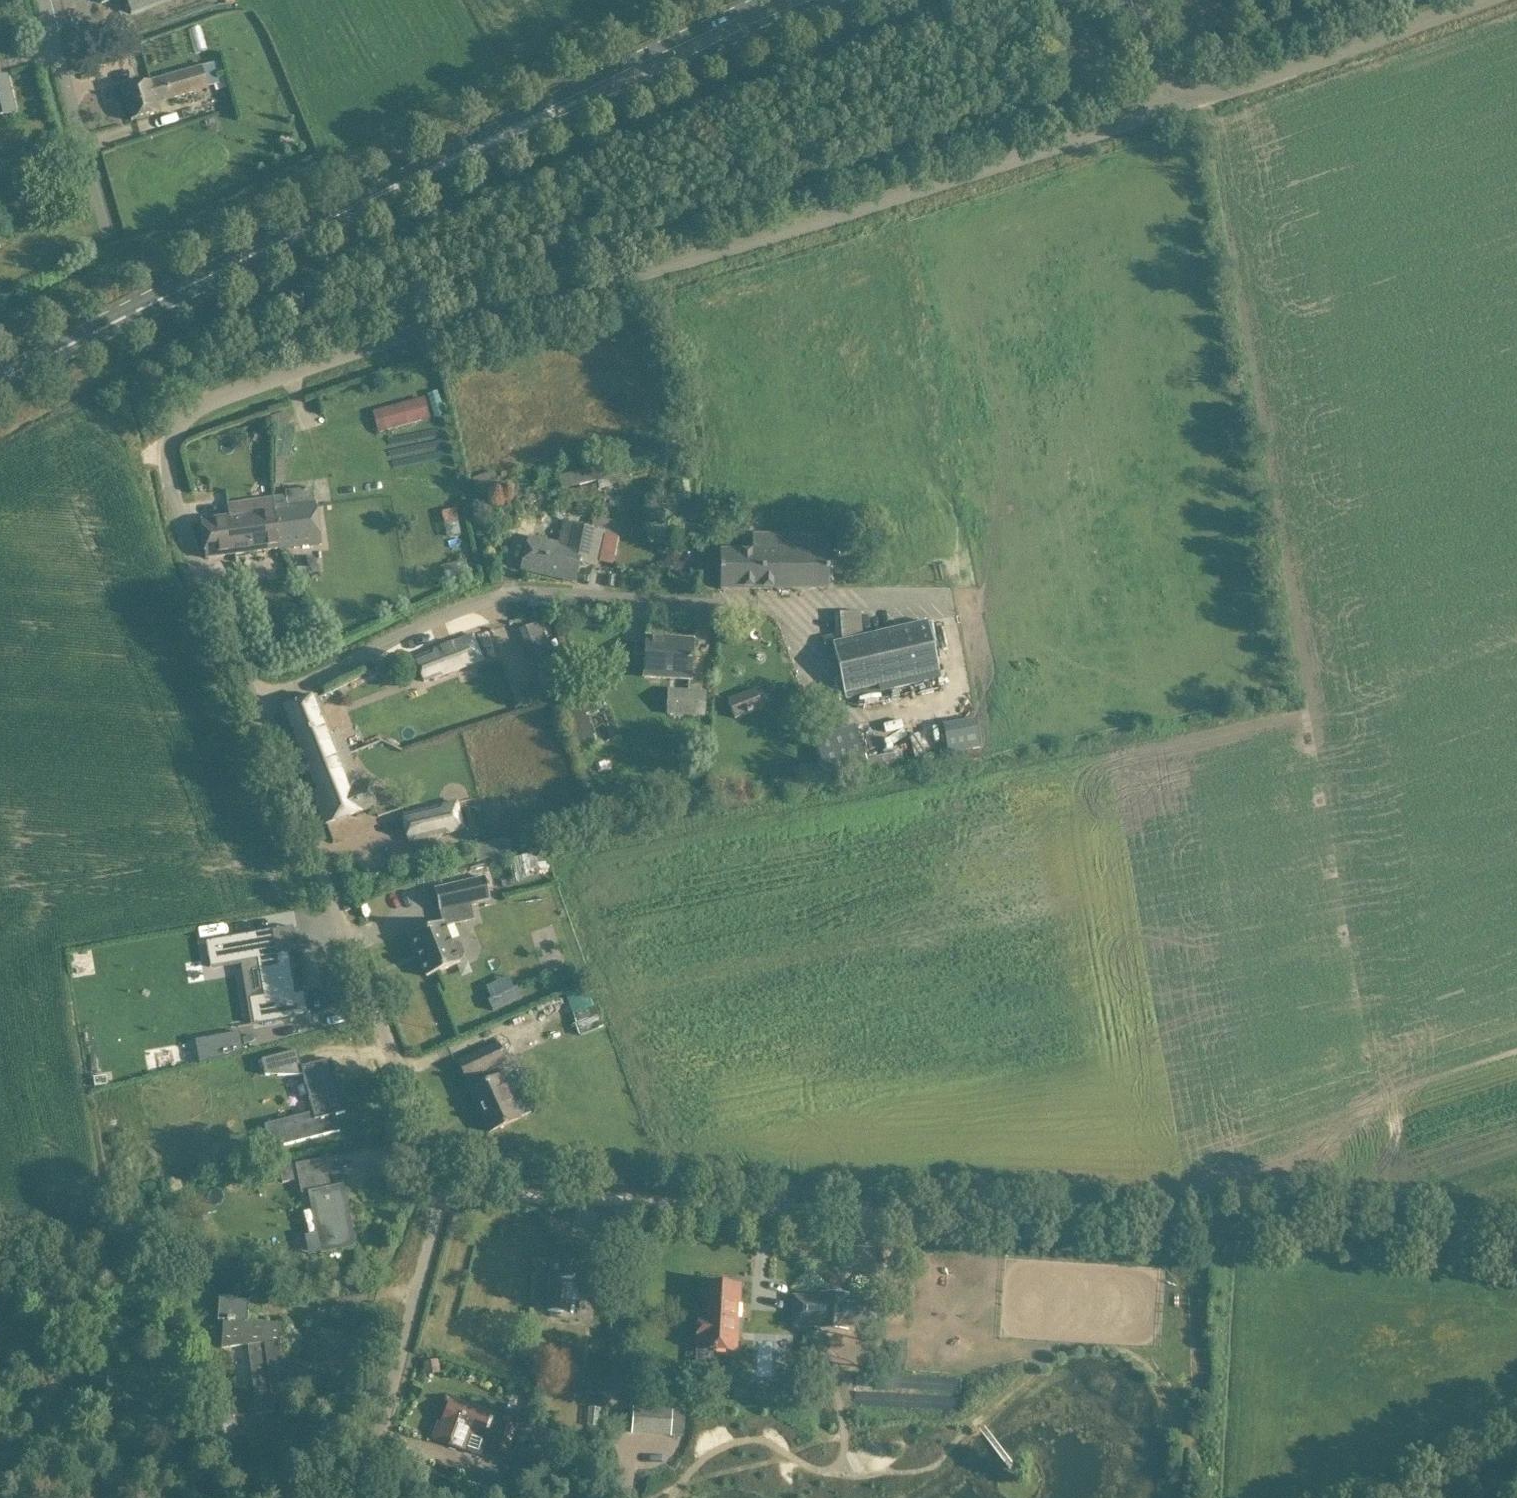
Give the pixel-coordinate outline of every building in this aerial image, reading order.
[(131,13),(168,0),(127,0),(131,13)] [(202,66),(168,76),(174,100),(209,90),(207,85),(218,81),(213,65),(202,68),(202,66)] [(0,77),(0,117),(15,113),(7,76),(0,77)] [(150,81),(122,89),(131,121),(151,115),(159,113),(157,105),(150,81)] [(293,142),(282,137),(278,146),(289,151),(293,142)] [(424,397),(381,409),(387,430),(430,418),(424,397)] [(593,466),(577,470),(580,484),(596,481),(593,466)] [(596,484),(560,489),(561,502),(598,497),(596,484)] [(285,494),(271,496),(278,548),(321,543),(316,503),(314,503),(312,488),(285,492),(285,494)] [(229,517),(200,521),(205,558),(272,549),(278,548),(271,496),(265,497),(227,503),(228,509),(229,517)] [(529,537),(526,549),(521,569),(574,580),(578,563),(596,567),(597,561),(612,564),(618,539),(604,535),(604,532),(563,523),(558,544),(529,537)] [(722,568),(722,588),(831,588),(831,535),(783,535),(755,535),(755,552),(722,552),(722,568)] [(836,634),(823,637),(826,653),(835,651),(845,694),(939,672),(928,623),(865,637),(861,638),(859,611),(834,613),(836,634)] [(473,636),(415,658),(424,682),(482,660),(473,636)] [(645,666),(644,679),(689,682),(690,669),(691,660),(692,640),(647,637),(645,657),(645,666)] [(553,655),(532,663),(541,688),(562,680),(553,655)] [(725,701),(733,721),(763,708),(755,689),(725,701)] [(706,717),(708,693),(669,690),(667,714),(706,717)] [(315,695),(280,709),(303,767),(304,771),(339,757),(338,754),(330,732),(323,714),(317,698),(315,695)] [(583,701),(566,706),(580,747),(597,741),(586,711),(591,710),(588,699),(583,701)] [(973,717),(936,725),(943,755),(979,747),(973,717)] [(855,726),(814,739),(827,778),(867,765),(855,726)] [(339,757),(304,771),(325,825),(327,824),(344,817),(376,807),(368,781),(363,783),(351,787),(339,757)] [(462,829),(457,803),(404,814),(409,841),(462,829)] [(504,838),(481,844),(485,859),(509,853),(504,838)] [(488,900),(484,879),(436,889),(440,910),(488,900)] [(442,923),(410,935),(427,977),(458,964),(457,962),(462,960),(464,953),(461,945),(455,942),(450,944),(442,923)] [(272,930),(206,942),(210,968),(256,960),(258,974),(262,996),(248,998),(253,1024),(307,1015),(303,993),(299,993),(295,994),(288,953),(276,955),(272,930)] [(490,998),(486,999),(492,1011),(521,997),(517,986),(513,988),(490,998)] [(588,990),(567,997),(569,1003),(573,1012),(581,1035),(602,1027),(594,1005),(593,1005),(588,990)] [(239,1032),(194,1040),(199,1064),(243,1052),(239,1032)] [(466,1078),(484,1070),(506,1060),(499,1044),(477,1054),(459,1062),(466,1078)] [(297,1050),(261,1060),(265,1075),(297,1076),(302,1074),(312,1113),(264,1125),(270,1149),(339,1131),(335,1115),(345,1113),(332,1064),(331,1064),(331,1065),(322,1067),(321,1062),(301,1067),(297,1050)] [(106,1076),(94,1077),(95,1086),(107,1085),(106,1076)] [(500,1076),(489,1081),(471,1089),(490,1132),(519,1119),(510,1097),(500,1076)] [(327,1159),(296,1165),(299,1179),(299,1182),(300,1182),(330,1176),(327,1160),(327,1159)] [(286,1166),(274,1168),(278,1184),(289,1181),(286,1166)] [(324,1252),(335,1250),(355,1246),(343,1185),(311,1192),(324,1252)] [(582,1282),(583,1267),(585,1248),(557,1245),(555,1264),(551,1263),(547,1311),(564,1312),(566,1281),(582,1282)] [(697,1317),(696,1343),(712,1344),(712,1351),(736,1352),(736,1337),(731,1337),(732,1320),(737,1321),(737,1319),(736,1319),(736,1303),(739,1303),(739,1285),(734,1285),(722,1284),(720,1282),(714,1282),(712,1284),(709,1283),(708,1296),(705,1296),(705,1317),(697,1317)] [(194,1328),(192,1328),(194,1352),(253,1346),(254,1358),(240,1359),(240,1362),(235,1363),(240,1416),(245,1416),(246,1419),(261,1417),(261,1414),(267,1414),(266,1408),(268,1408),(267,1404),(281,1402),(280,1391),(283,1391),(279,1355),(273,1356),(272,1344),(274,1344),(268,1290),(243,1293),(245,1314),(219,1316),(219,1315),(193,1317),(194,1328)] [(793,1295),(792,1323),(819,1324),(819,1319),(845,1320),(845,1325),(872,1326),(873,1298),(846,1297),(846,1302),(820,1301),(820,1296),(793,1295)] [(587,1388),(587,1392),(606,1394),(606,1389),(608,1375),(589,1373),(587,1388)] [(868,1404),(960,1406),(960,1377),(876,1375),(876,1396),(868,1396),(868,1404)] [(439,1423),(433,1438),(448,1444),(464,1451),(470,1434),(481,1438),(482,1435),(486,1437),(486,1436),(494,1439),(491,1448),(506,1454),(517,1424),(469,1406),(451,1400),(442,1424),(439,1423)] [(633,1403),(631,1428),(648,1429),(649,1404),(633,1403)]
